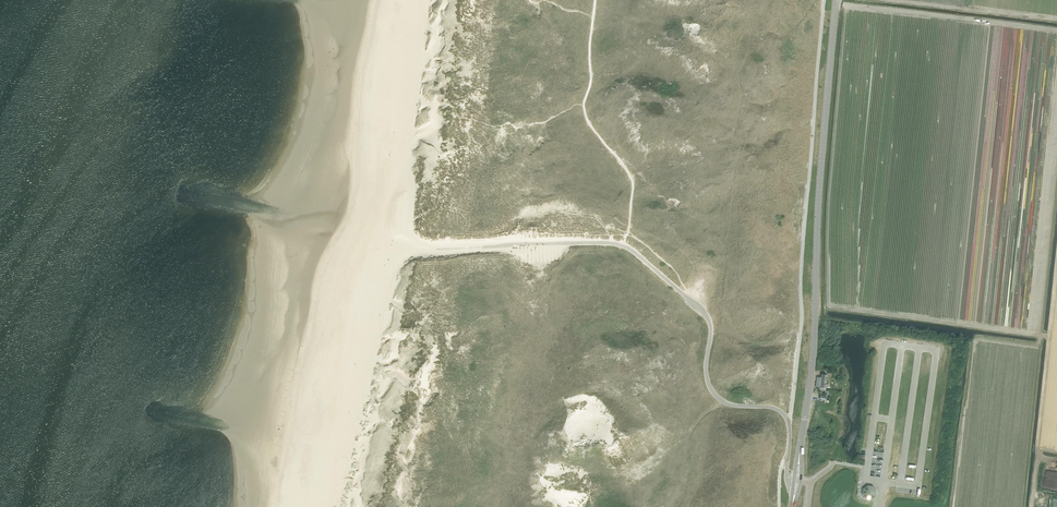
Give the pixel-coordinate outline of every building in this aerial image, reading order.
[(824,389),(826,375),(821,374),(820,378),(818,378),(818,377),(817,377),(816,386),(819,386),(819,388),(824,389)] [(875,491),(872,486),(867,486),(862,489),(863,489),(862,494),(865,498),(870,499),(874,496),(875,491)]
